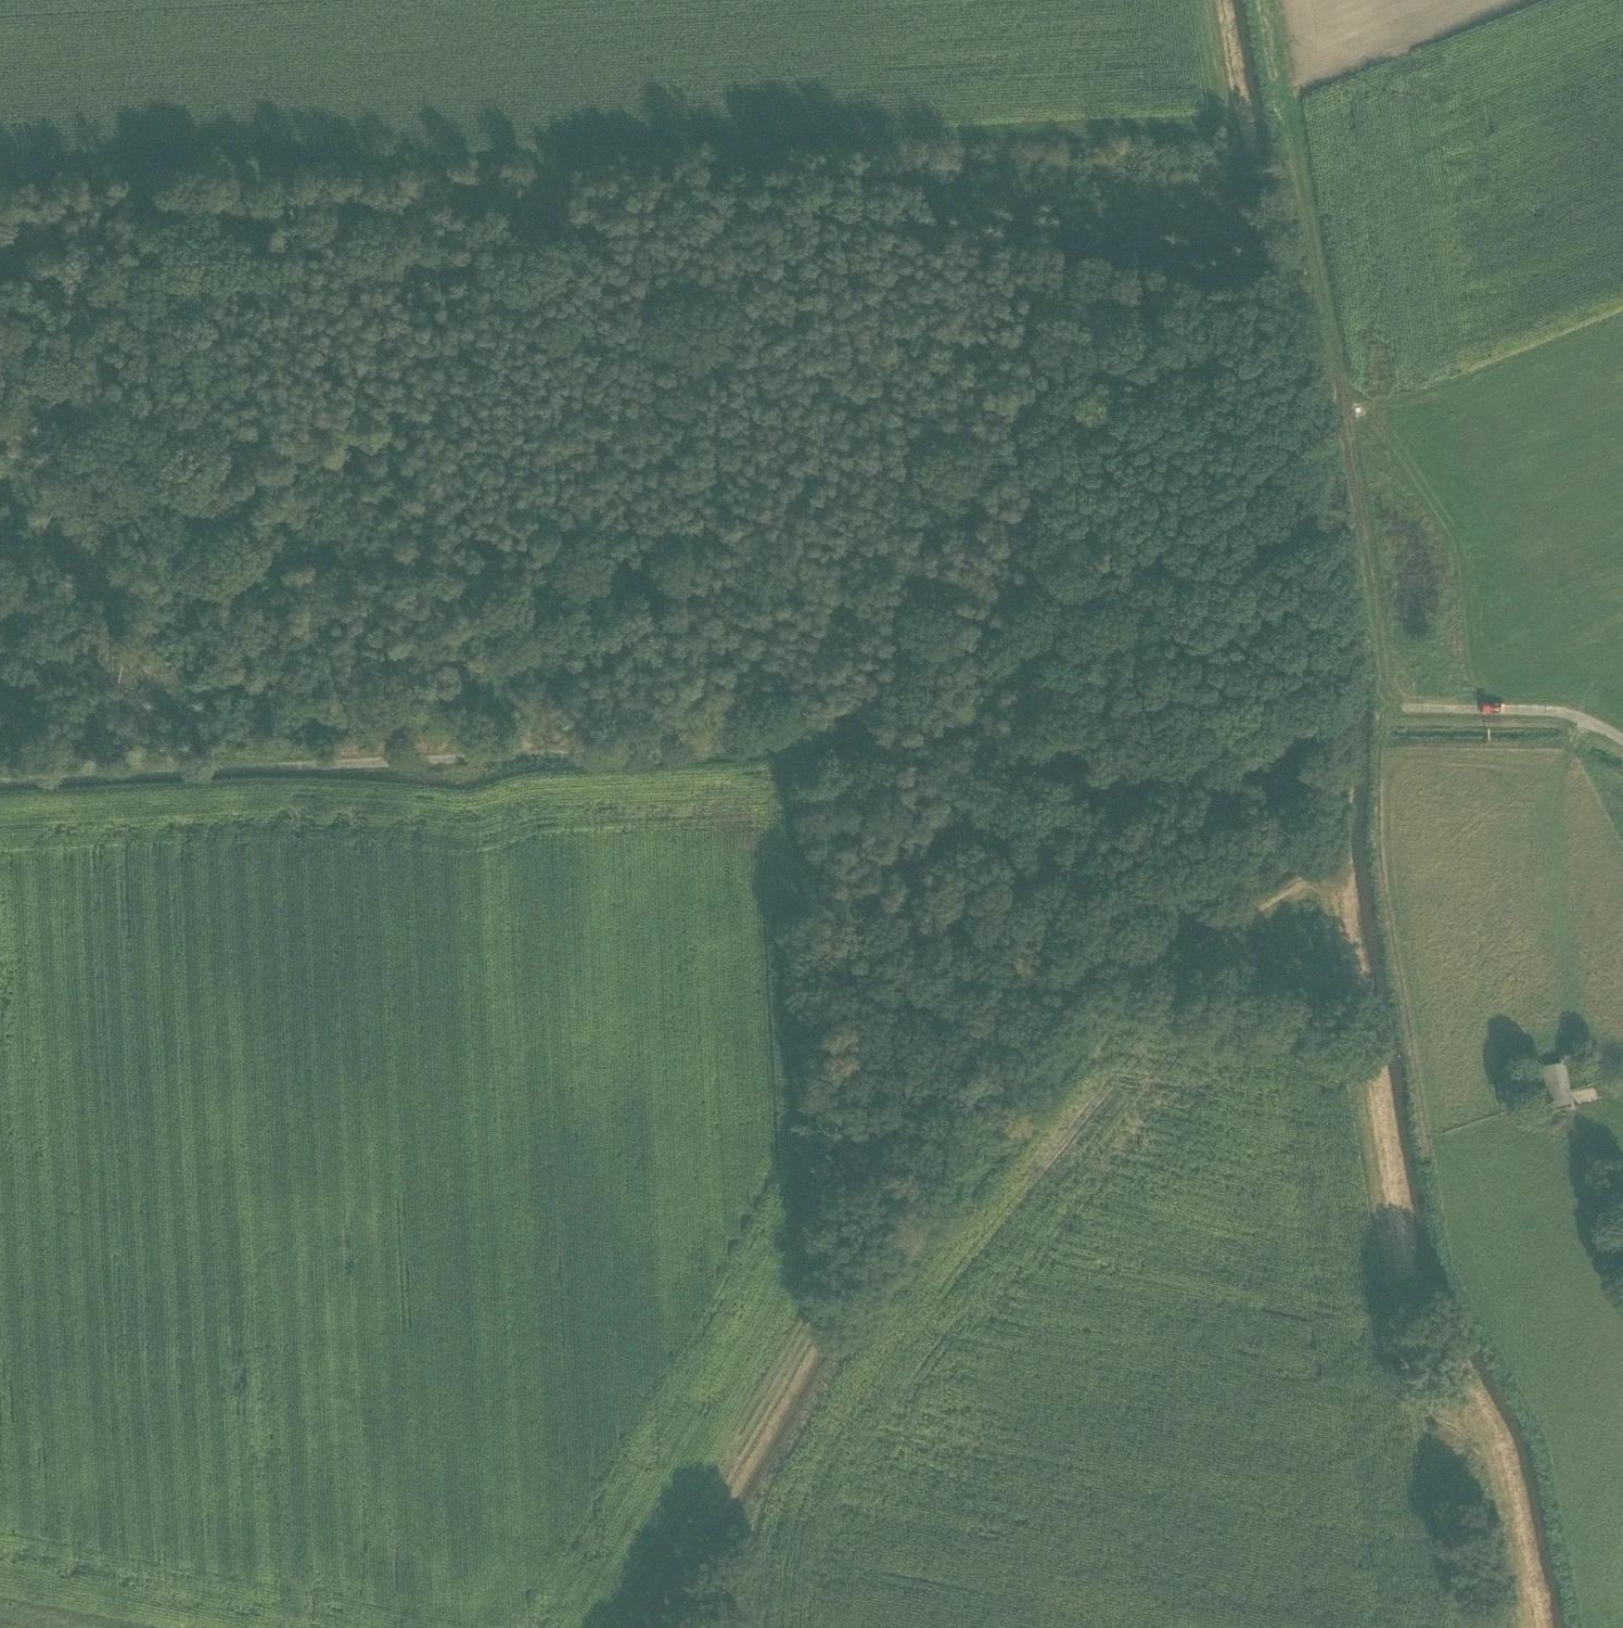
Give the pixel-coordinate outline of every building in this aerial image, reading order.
[(1563,1063),(1533,1073),(1548,1118),(1578,1109),(1563,1063)]
